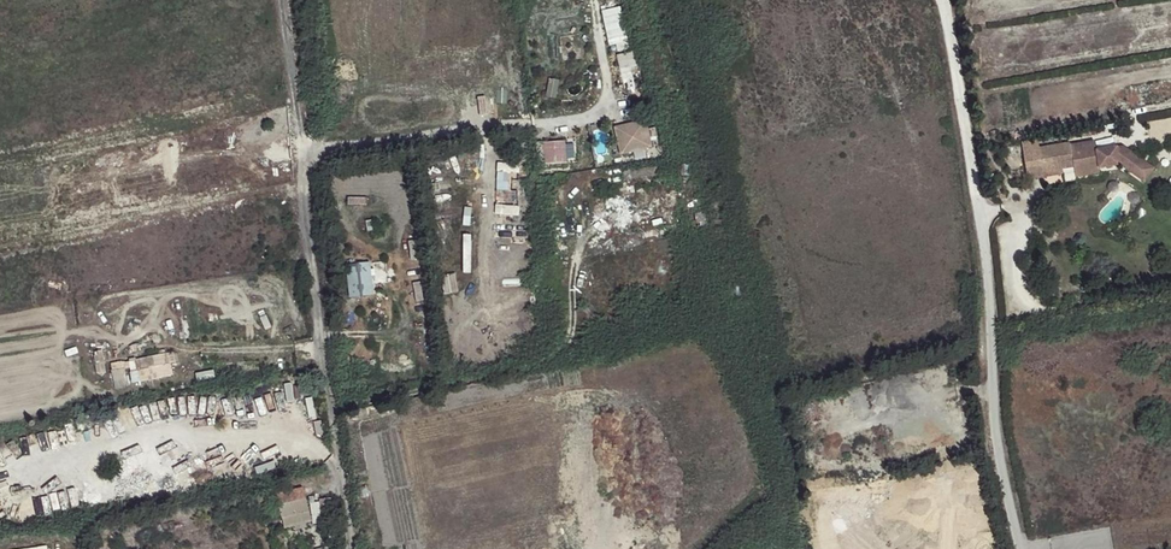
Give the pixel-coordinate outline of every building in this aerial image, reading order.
[(611,50),(629,47),(624,12),(605,15),(611,50)] [(650,121),(616,125),(620,153),(653,148),(650,121)] [(568,161),(567,139),(539,140),(540,162),(568,161)] [(1036,140),(1020,143),(1025,169),(1041,166),(1042,173),(1062,169),(1073,167),(1074,173),(1099,168),(1119,164),(1116,147),(1096,151),(1094,141),(1070,145),(1069,143),(1037,148),(1036,140)] [(1116,147),(1119,164),(1144,182),(1154,168),(1122,146),(1116,147)] [(689,164),(679,165),(680,176),(690,175),(689,164)] [(658,166),(623,171),(624,179),(659,175),(658,166)] [(1025,169),(1027,180),(1063,174),(1062,169),(1042,173),(1041,166),(1025,169)] [(1099,168),(1074,173),(1075,177),(1100,173),(1099,168)] [(562,175),(553,177),(554,183),(564,181),(562,175)] [(587,178),(573,181),(574,186),(588,184),(587,178)] [(375,294),(373,261),(347,263),(349,296),(375,294)] [(135,380),(176,375),(174,352),(132,357),(135,380)] [(125,360),(112,361),(115,387),(128,385),(125,360)] [(89,427),(88,416),(76,418),(79,429),(89,427)] [(319,475),(309,477),(311,489),(321,488),(322,489),(330,488),(327,476),(320,477),(319,475)] [(276,495),(279,507),(282,518),(284,526),(312,520),(303,488),(293,490),(286,492),(276,495)] [(332,498),(325,500),(326,506),(318,507),(319,522),(335,521),(332,498)] [(282,518),(279,507),(270,509),(273,520),(282,518)]
